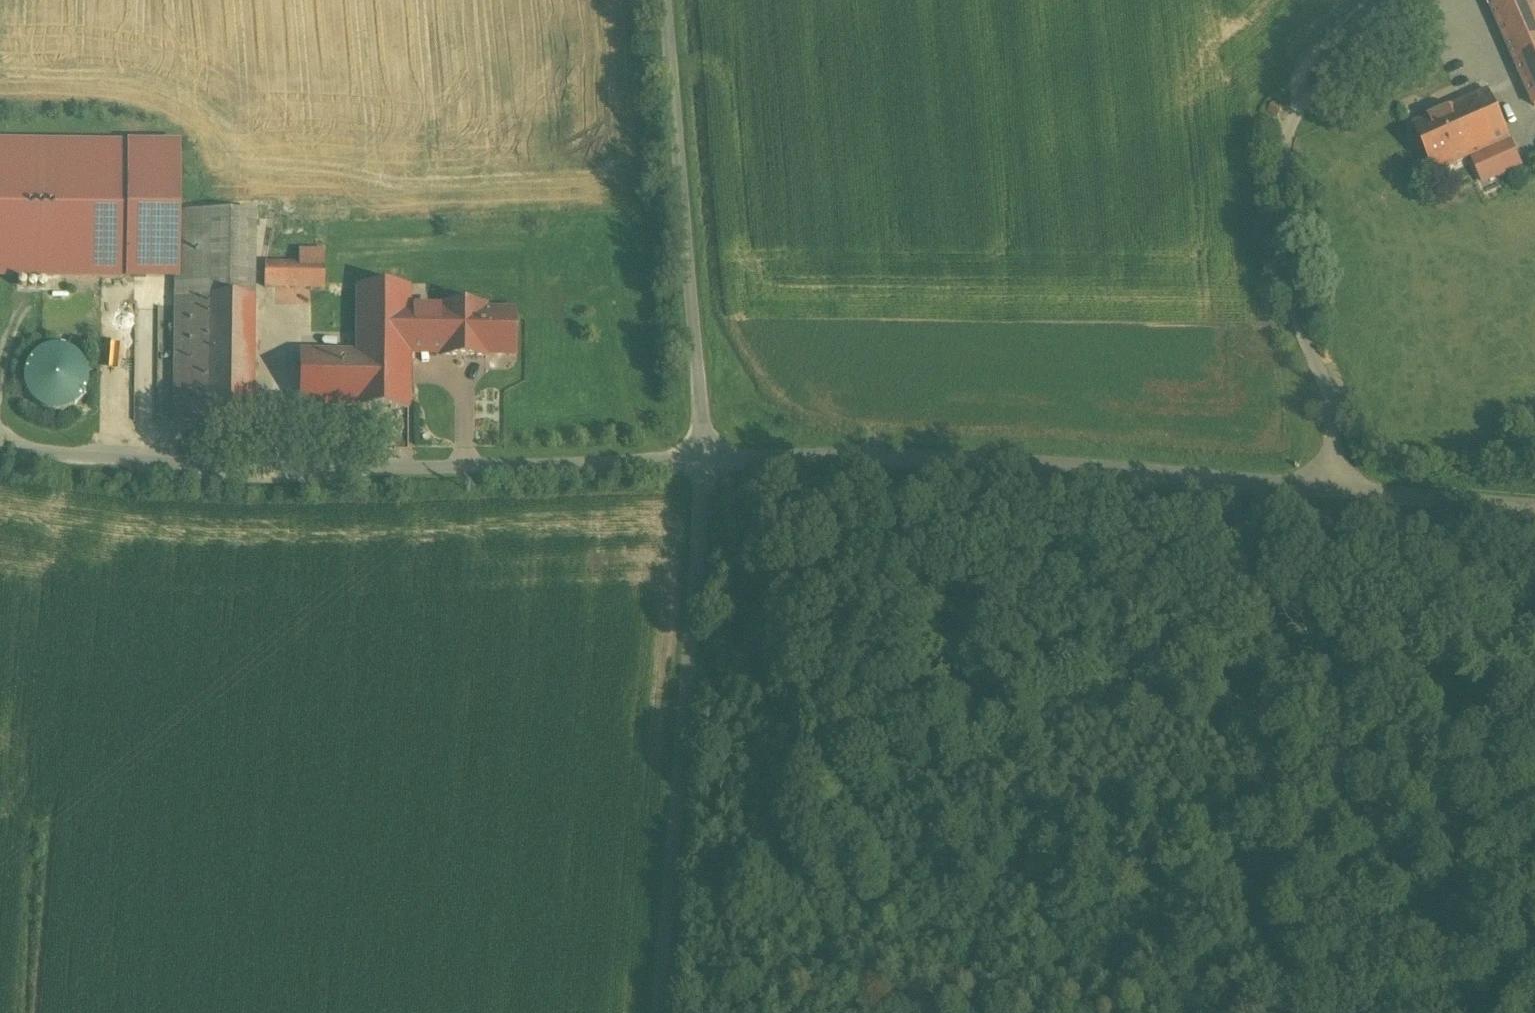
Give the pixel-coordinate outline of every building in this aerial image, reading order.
[(1534,108),(1534,107),(1534,0),(1487,0),(1534,108)] [(1488,92),(1448,110),(1469,159),(1478,154),(1489,180),(1521,166),(1488,92)] [(1434,174),(1469,159),(1448,110),(1413,125),(1434,174)] [(176,284),(177,215),(178,147),(0,145),(0,281),(14,282),(176,284)] [(194,215),(177,215),(176,284),(176,306),(175,423),(251,424),(254,216),(194,215)] [(265,264),(265,289),(324,290),(325,277),(325,254),(299,254),(298,265),(265,264)] [(409,410),(409,355),(409,334),(409,311),(410,290),(357,289),(357,353),(300,353),(300,407),(357,407),(357,410),(409,410)] [(442,311),(409,311),(409,334),(441,334),(441,357),(484,357),(484,355),(513,355),(513,311),(485,311),(485,308),(442,308),(442,311)] [(25,372),(24,377),(23,383),(23,389),(24,394),(26,400),(29,405),(33,409),(38,413),(43,415),(48,417),(54,418),(60,417),(65,416),(71,413),(75,410),(80,406),(83,401),(85,396),(87,390),(87,385),(87,379),(85,373),(82,368),(79,364),(75,360),(70,357),(64,354),(59,353),(53,353),(47,354),(42,356),(37,359),(32,362),(28,367),(25,372)]
